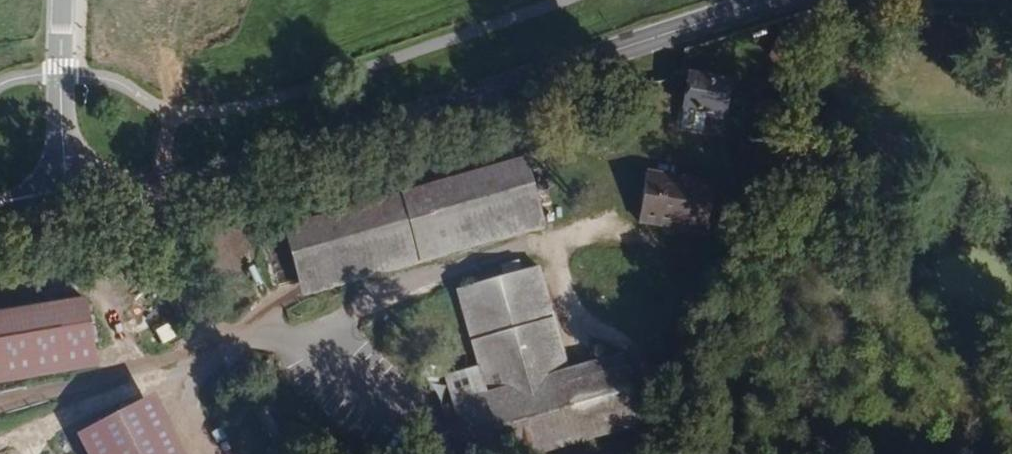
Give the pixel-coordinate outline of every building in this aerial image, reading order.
[(735,80),(690,71),(683,111),(727,120),(735,80)] [(526,154),(283,228),(305,299),(548,225),(526,154)] [(713,178),(646,168),(638,224),(704,234),(713,178)] [(257,244),(256,241),(255,237),(253,234),(252,231),(249,228),(247,226),(244,224),(241,222),(237,220),(234,220),(230,219),(227,219),(223,219),(219,220),(216,222),(213,223),(210,225),(207,228),(205,230),(203,234),(201,237),(200,240),(200,244),(199,247),(199,251),(200,255),(201,258),(203,261),(205,265),(207,267),(210,270),(212,272),(216,274),(219,275),(222,276),(226,277),(230,276),(233,276),(237,275),(240,274),(243,272),(246,270),(249,268),(251,265),(253,262),(255,259),(256,255),(257,251),(257,248),(257,244)] [(570,366),(540,265),(458,289),(481,367),(500,432),(530,423),(539,453),(643,423),(622,351),(570,366)] [(0,313),(0,382),(99,366),(88,298),(0,313)] [(481,367),(445,378),(468,453),(536,453),(539,453),(530,423),(500,432),(481,367)] [(154,393),(76,432),(87,453),(185,453),(154,393)]
